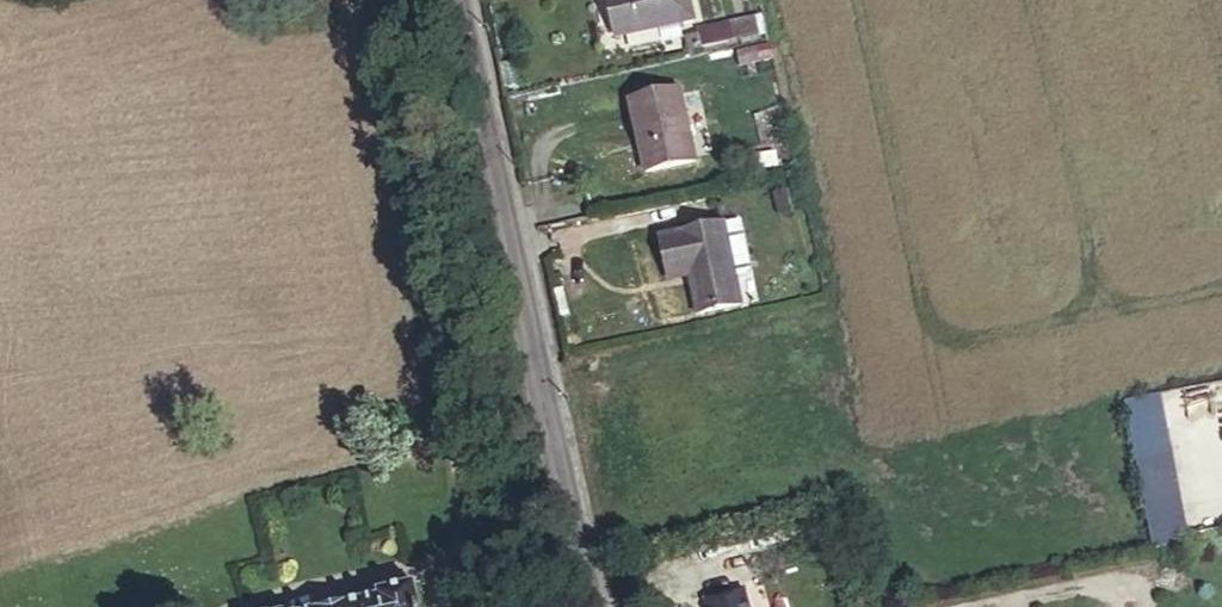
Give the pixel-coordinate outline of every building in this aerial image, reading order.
[(631,30),(709,15),(706,0),(623,0),(631,30)] [(697,30),(702,52),(763,40),(759,18),(697,30)] [(694,81),(643,90),(660,166),(709,155),(694,81)] [(750,213),(733,217),(745,272),(761,267),(750,213)] [(733,217),(662,232),(672,277),(704,270),(710,302),(747,294),(745,272),(733,217)] [(1166,395),(1129,400),(1147,552),(1184,548),(1166,395)] [(423,594),(379,601),(380,606),(425,606),(423,594)]
